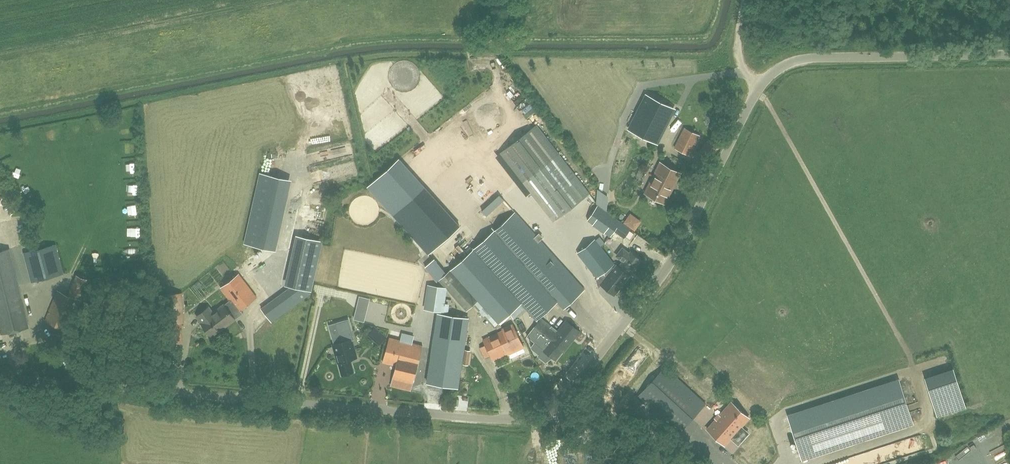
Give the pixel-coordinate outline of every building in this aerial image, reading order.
[(531,88),(527,99),(537,103),(541,92),(531,88)] [(673,109),(647,96),(630,130),(647,138),(655,142),(656,143),(656,142),(659,136),(660,135),(663,129),(673,109)] [(618,129),(626,112),(619,109),(615,116),(611,114),(606,123),(618,129)] [(560,154),(559,154),(537,125),(500,153),(546,213),(552,222),(585,198),(589,190),(582,179),(579,181),(560,154)] [(690,156),(700,136),(685,129),(675,148),(690,156)] [(514,211),(529,197),(477,141),(474,144),(468,138),(457,148),(473,165),(466,172),(470,177),(475,172),(484,181),(486,180),(514,211)] [(709,162),(720,147),(708,139),(698,154),(709,162)] [(665,204),(680,173),(660,162),(645,193),(665,204)] [(245,243),(265,248),(281,178),(260,173),(245,243)] [(493,209),(500,202),(497,198),(489,205),(493,209)] [(631,229),(620,222),(598,206),(587,220),(610,237),(614,231),(624,239),(631,229)] [(515,212),(451,270),(478,300),(499,323),(516,308),(521,303),(525,307),(536,320),(557,301),(564,308),(584,289),(569,273),(549,250),(515,212)] [(642,221),(630,213),(623,223),(635,231),(642,221)] [(596,239),(577,253),(596,278),(599,276),(605,280),(602,285),(614,294),(629,275),(626,273),(620,268),(616,265),(615,267),(613,269),(610,267),(612,266),(615,264),(601,245),(596,239)] [(31,282),(64,273),(56,244),(23,253),(31,282)] [(28,327),(9,248),(0,250),(0,329),(1,334),(28,327)] [(620,268),(626,273),(629,269),(632,271),(641,260),(630,252),(629,253),(622,248),(616,255),(623,261),(622,263),(623,264),(620,268)] [(266,291),(281,282),(272,264),(256,272),(266,291)] [(451,270),(439,281),(445,287),(446,289),(466,311),(474,304),(478,300),(451,270)] [(58,290),(45,321),(66,330),(78,301),(80,302),(90,281),(77,274),(68,295),(58,290)] [(234,319),(230,314),(237,309),(239,311),(257,297),(239,274),(221,288),(230,300),(213,314),(208,308),(197,316),(202,322),(201,323),(212,336),(234,319)] [(182,342),(181,323),(184,323),(183,293),(162,294),(164,323),(165,343),(182,342)] [(278,297),(261,309),(271,322),(287,310),(278,297)] [(363,321),(369,299),(359,297),(354,319),(363,321)] [(468,318),(437,313),(427,383),(458,388),(468,318)] [(519,320),(526,329),(535,322),(527,313),(519,320)] [(541,319),(534,328),(527,336),(544,349),(543,350),(555,360),(562,351),(563,352),(580,331),(566,321),(556,334),(549,329),(551,327),(541,319)] [(348,320),(336,323),(341,342),(333,345),(339,362),(342,375),(353,372),(350,359),(356,357),(352,340),(354,340),(348,320)] [(508,355),(524,347),(513,324),(502,329),(503,330),(483,340),(493,361),(508,354),(508,355)] [(396,365),(392,378),(413,383),(423,346),(390,338),(383,362),(396,365)] [(678,434),(705,404),(665,367),(637,397),(678,434)] [(899,381),(788,417),(802,458),(912,422),(899,381)] [(716,419),(707,429),(714,435),(718,439),(725,445),(731,438),(734,435),(735,437),(743,428),(741,426),(749,418),(731,402),(720,415),(716,419)] [(895,444),(899,458),(926,449),(921,435),(895,444)]
